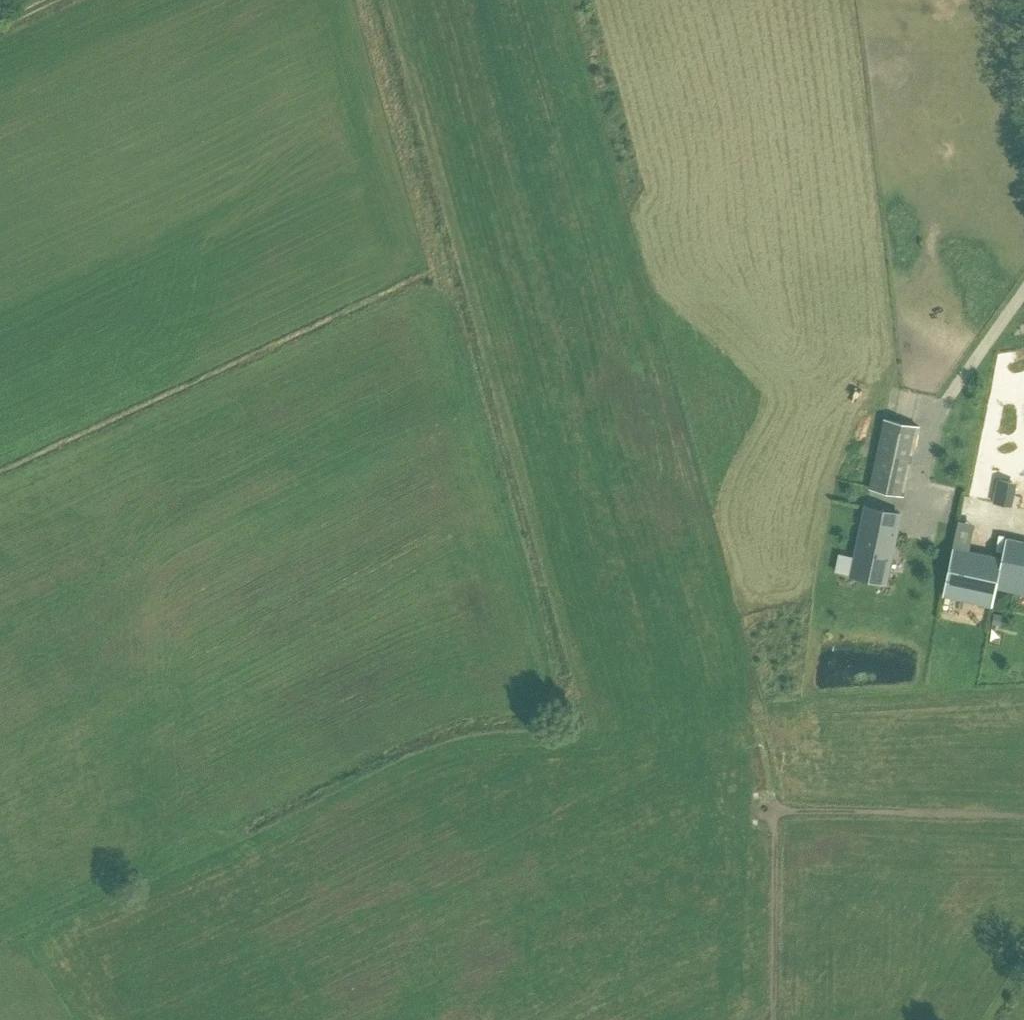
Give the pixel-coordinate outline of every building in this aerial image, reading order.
[(919,427),(885,420),(871,488),(904,495),(919,427)] [(986,483),(982,506),(991,507),(993,497),(990,496),(992,484),(986,483)] [(900,513),(866,506),(852,577),(885,584),(900,513)] [(1002,561),(1002,557),(953,548),(943,596),(993,606),(996,589),(1002,561)] [(1002,561),(996,589),(1023,594),(1023,566),(1002,561)]
